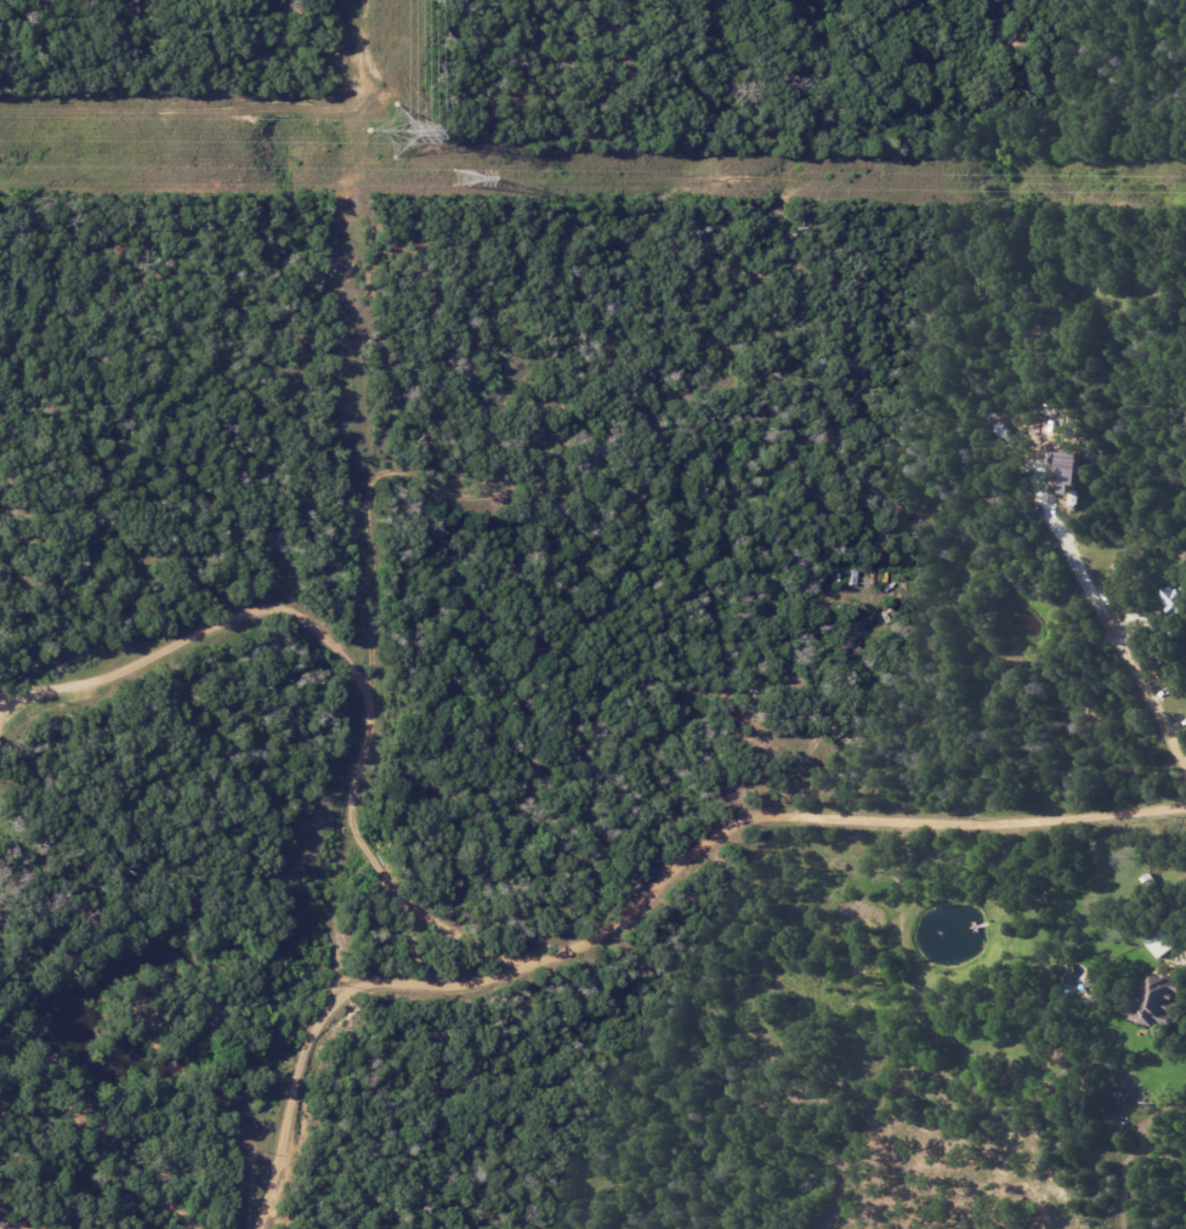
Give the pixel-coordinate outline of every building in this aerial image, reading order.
[(1078,453),(1061,453),(1060,492),(1069,493),(1069,510),(1076,510),(1078,453)] [(1175,616),(1185,607),(1185,596),(1176,584),(1159,598),(1175,616)] [(1133,1020),(1167,1031),(1182,983),(1148,972),(1133,1020)]
